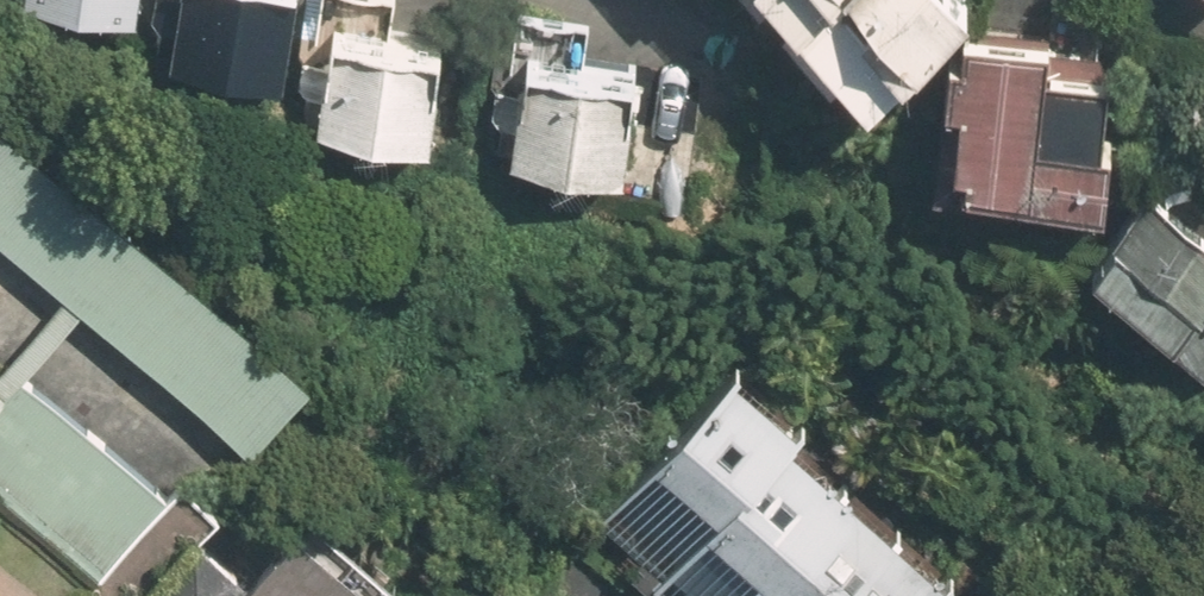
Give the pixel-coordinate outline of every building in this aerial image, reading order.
[(148,32),(269,58),(281,0),(155,0),(148,32)] [(823,0),(787,0),(803,18),(823,0)] [(974,1),(974,0),(823,0),(803,18),(874,94),(974,1)] [(338,15),(327,105),(441,120),(453,30),(338,15)] [(949,99),(970,100),(967,173),(1106,179),(1112,36),(973,31),(972,53),(951,52),(949,99)] [(538,48),(525,137),(625,151),(637,61),(538,48)] [(259,431),(322,356),(0,88),(0,215),(259,431)] [(1189,163),(1106,269),(1203,344),(1203,343),(1203,175),(1189,163)] [(579,544),(638,595),(1004,595),(738,363),(579,544)] [(0,412),(0,484),(102,570),(171,489),(33,373),(0,412)] [(299,531),(247,595),(379,595),(299,531)]
